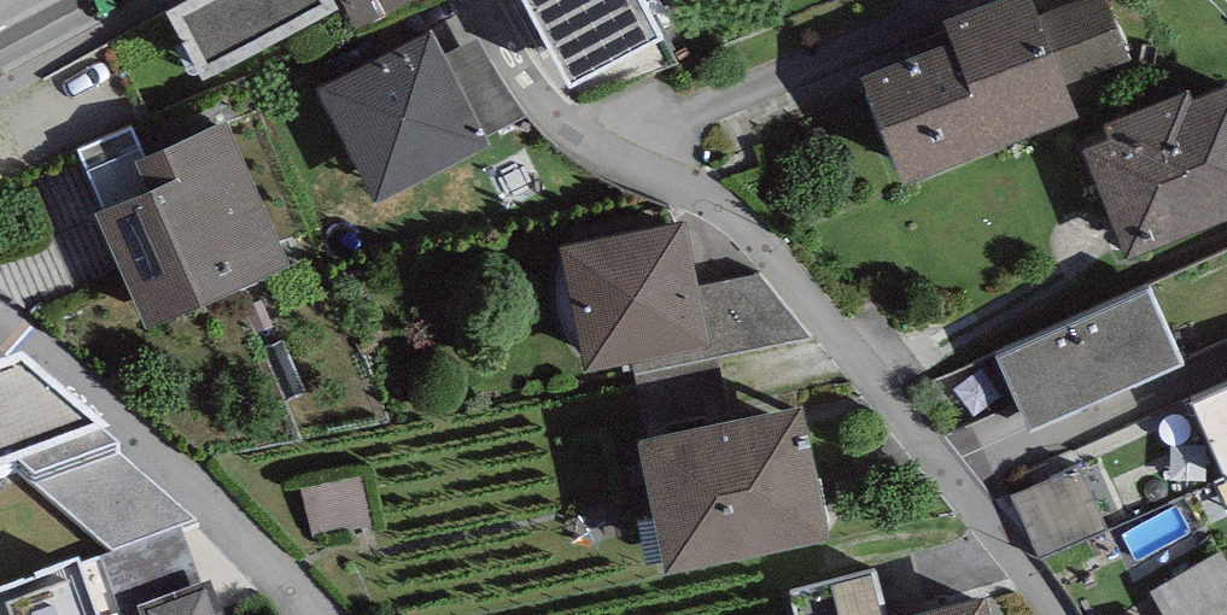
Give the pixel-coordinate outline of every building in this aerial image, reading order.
[(167,10),(203,78),(338,6),(335,0),(186,0),(167,10)] [(358,25),(408,0),(345,0),(358,25)] [(569,85),(662,36),(643,0),(524,0),(569,85)] [(944,20),(952,40),(861,75),(902,183),(1080,116),(1072,96),(1040,15),(1035,0),(997,0),(944,20)] [(1040,15),(1072,96),(1132,72),(1104,0),(1078,0),(1040,15)] [(432,29),(317,87),(376,202),(490,144),(485,134),(444,53),(432,29)] [(478,38),(444,53),(485,134),(526,113),(478,38)] [(1104,122),(1110,138),(1082,150),(1126,259),(1226,219),(1226,87),(1196,100),(1190,87),(1104,122)] [(226,121),(91,179),(104,209),(99,211),(148,327),(289,266),(226,121)] [(684,220),(558,246),(584,370),(631,360),(710,343),(698,287),(684,220)] [(760,274),(698,287),(710,343),(631,360),(635,373),(810,334),(760,274)] [(1154,291),(997,359),(1029,431),(1186,363),(1154,291)] [(106,450),(15,377),(0,383),(0,487),(16,481),(106,450)] [(1191,403),(1225,480),(1226,479),(1226,387),(1191,403)] [(802,407),(638,440),(664,571),(829,539),(802,407)] [(106,450),(16,481),(111,558),(194,527),(106,450)] [(365,470),(300,482),(309,534),(374,522),(365,470)] [(1087,475),(1020,508),(1051,568),(1117,535),(1087,475)] [(797,614),(888,614),(877,569),(791,590),(797,614)] [(1173,588),(1183,614),(1226,614),(1226,569),(1173,588)] [(79,576),(0,603),(0,614),(93,614),(79,576)] [(152,614),(217,614),(211,594),(152,614)] [(986,597),(909,614),(990,614),(986,597)] [(1170,603),(1145,614),(1176,614),(1170,603)]
